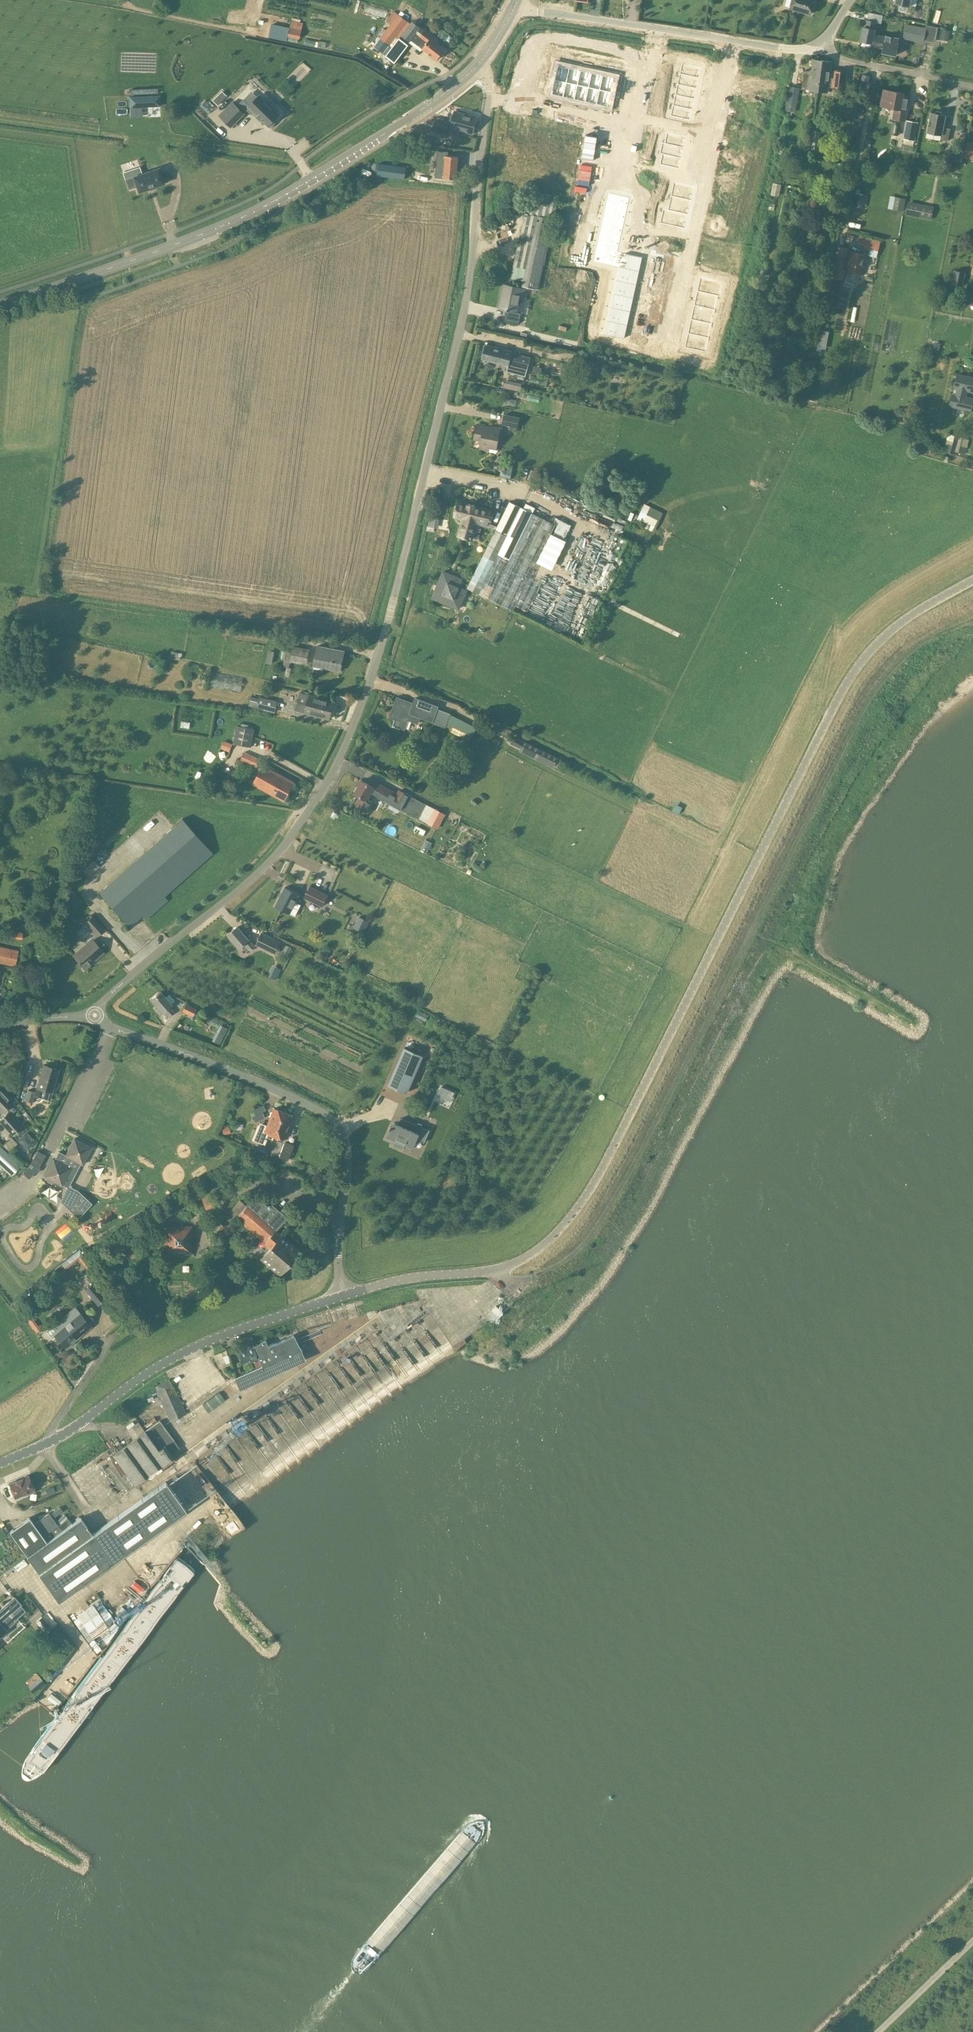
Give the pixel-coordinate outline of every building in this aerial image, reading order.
[(811,14),(815,0),(792,0),(790,8),(811,14)] [(411,40),(421,28),(421,27),(412,21),(411,22),(395,11),(387,21),(391,24),(380,38),(392,47),(385,56),(395,63),(409,45),(400,38),(402,35),(410,42),(411,40)] [(288,36),(300,38),(303,23),(292,20),(288,36)] [(874,37),(874,34),(875,30),(876,30),(877,22),(865,20),(864,27),(863,26),(860,40),(871,42),(872,37),(874,37)] [(269,37),(287,40),(290,26),(272,23),(269,37)] [(923,42),(925,28),(906,25),(903,38),(923,42)] [(928,25),(927,47),(936,47),(936,25),(928,25)] [(421,28),(411,40),(423,49),(437,60),(445,49),(438,44),(440,42),(421,28)] [(872,37),(871,42),(871,45),(882,47),(882,51),(895,54),(896,50),(898,51),(900,49),(901,44),(900,42),(898,41),(899,38),(886,35),(886,36),(874,34),(874,37),(872,37)] [(383,53),(390,45),(380,38),(374,46),(383,53)] [(802,88),(817,90),(818,84),(821,85),(822,79),(820,79),(822,60),(814,59),(812,69),(810,69),(810,71),(804,70),(802,88)] [(832,61),(822,60),(820,79),(822,79),(821,85),(818,84),(817,90),(828,92),(828,87),(846,89),(848,71),(834,69),(833,71),(831,70),(832,61)] [(304,62),(291,73),(298,81),(311,69),(304,62)] [(682,62),(680,73),(700,78),(702,67),(682,62)] [(558,65),(555,79),(567,82),(570,67),(558,65)] [(570,67),(567,82),(578,84),(581,70),(570,67)] [(581,70),(578,84),(589,87),(592,72),(581,70)] [(592,72),(589,87),(600,89),(603,75),(592,72)] [(680,73),(677,84),(697,88),(700,78),(680,73)] [(603,75),(600,89),(612,92),(615,77),(603,75)] [(555,79),(552,94),(563,97),(567,82),(555,79)] [(567,82),(563,97),(575,99),(578,84),(567,82)] [(578,84),(575,99),(586,102),(589,87),(578,84)] [(695,99),(697,88),(677,84),(675,94),(695,99)] [(786,110),(795,111),(799,88),(790,86),(786,110)] [(589,87),(586,102),(597,104),(600,89),(589,87)] [(600,89),(597,104),(608,106),(612,92),(600,89)] [(886,110),(894,111),(893,117),(913,121),(915,112),(909,111),(910,104),(902,102),(904,93),(890,90),(886,110)] [(693,109),(695,99),(675,94),(673,105),(693,109)] [(160,96),(129,97),(129,108),(160,107),(160,96)] [(263,103),(258,97),(250,105),(245,99),(237,106),(233,102),(220,115),(231,127),(244,113),(244,112),(247,109),(252,114),(254,112),(258,115),(256,116),(261,121),(262,119),(271,128),(278,120),(276,118),(279,114),(273,108),(277,105),(269,97),(263,103)] [(693,109),(673,105),(670,116),(690,120),(693,109)] [(460,130),(472,134),(477,117),(454,111),(447,133),(458,136),(460,130)] [(929,111),(926,131),(942,134),(941,138),(948,140),(950,127),(943,126),(945,114),(929,111)] [(446,130),(448,130),(450,121),(440,118),(437,126),(433,125),(430,135),(443,138),(446,130)] [(903,139),(915,141),(918,122),(907,120),(903,139)] [(590,135),(596,137),(602,138),(604,128),(586,124),(584,134),(590,135)] [(667,132),(665,143),(684,147),(687,136),(667,132)] [(774,141),(774,140),(764,138),(762,146),(772,148),(773,148),(774,141)] [(967,140),(964,157),(972,159),(972,142),(967,140)] [(739,141),(741,142),(739,150),(735,149),(734,153),(733,152),(730,163),(736,164),(735,167),(736,167),(736,166),(744,168),(744,169),(745,166),(753,168),(756,155),(758,156),(760,146),(739,141)] [(665,143),(662,154),(682,158),(684,147),(665,143)] [(951,153),(949,159),(962,162),(963,155),(951,153)] [(680,169),(682,158),(662,154),(660,165),(680,169)] [(444,178),(457,179),(459,156),(446,155),(444,178)] [(378,163),(377,176),(405,179),(406,167),(378,163)] [(125,179),(129,189),(137,187),(138,192),(147,189),(155,186),(164,183),(159,168),(125,179)] [(671,196),(692,200),(695,186),(674,181),(671,196)] [(513,197),(511,204),(523,207),(540,211),(539,211),(540,211),(544,191),(515,185),(515,187),(514,187),(513,193),(512,197),(513,197)] [(594,260),(594,261),(615,266),(615,265),(616,265),(619,266),(605,329),(604,334),(625,339),(627,331),(628,325),(630,317),(631,312),(633,304),(634,298),(636,290),(637,285),(639,277),(640,271),(642,263),(643,258),(643,256),(622,252),(621,252),(618,251),(629,202),(630,197),(609,192),(607,200),(606,206),(604,214),(603,219),(601,227),(600,233),(598,241),(597,246),(595,254),(594,260)] [(854,205),(866,206),(867,194),(855,193),(854,205)] [(692,200),(671,196),(668,210),(689,214),(692,200)] [(905,198),(895,196),(892,209),(903,211),(905,198)] [(935,206),(910,201),(908,213),(933,218),(935,206)] [(689,214),(668,210),(665,224),(686,229),(689,214)] [(509,250),(527,254),(526,254),(530,239),(534,239),(536,228),(537,228),(519,224),(518,229),(513,228),(513,229),(514,229),(509,250)] [(865,247),(879,250),(881,241),(867,238),(859,237),(858,243),(865,245),(865,247)] [(843,279),(845,271),(849,250),(849,248),(840,246),(835,269),(834,277),(843,279)] [(868,254),(849,250),(845,271),(864,275),(868,254)] [(951,283),(963,286),(965,272),(954,269),(951,283)] [(700,276),(697,291),(718,295),(722,281),(700,276)] [(521,296),(523,297),(525,288),(505,284),(500,308),(507,309),(504,320),(519,323),(521,312),(517,312),(521,296)] [(715,310),(718,295),(697,291),(694,305),(715,310)] [(836,316),(840,298),(827,295),(823,313),(836,316)] [(715,310),(694,305),(691,319),(712,324),(715,310)] [(691,319),(688,333),(709,338),(712,324),(691,319)] [(826,349),(829,331),(822,330),(818,347),(826,349)] [(706,352),(709,338),(688,333),(685,348),(706,352)] [(507,370),(526,375),(530,356),(512,352),(512,351),(486,344),(482,358),(509,365),(507,370)] [(972,404),(972,398),(966,397),(967,390),(972,391),(972,377),(958,373),(954,387),(957,388),(956,394),(953,394),(950,405),(972,410),(972,404)] [(504,378),(502,386),(520,391),(522,383),(504,378)] [(521,418),(505,415),(503,425),(519,428),(521,418)] [(496,447),(499,428),(492,426),(491,427),(484,426),(485,425),(477,424),(474,439),(480,441),(479,448),(490,450),(490,446),(496,447)] [(966,453),(967,446),(961,444),(962,440),(959,439),(959,436),(953,434),(953,433),(949,433),(944,450),(955,453),(956,450),(966,453)] [(507,500),(469,589),(516,609),(551,529),(566,535),(571,523),(555,517),(553,521),(533,512),(535,507),(526,503),(524,507),(507,500)] [(490,510),(485,508),(459,502),(455,516),(464,518),(459,535),(472,539),(476,521),(487,524),(490,510)] [(638,519),(647,522),(646,527),(656,531),(662,510),(643,504),(638,519)] [(441,600),(451,605),(462,579),(451,574),(441,600)] [(591,595),(582,610),(590,615),(599,599),(591,595)] [(307,664),(310,649),(293,645),(290,661),(307,664)] [(314,665),(341,670),(344,656),(340,656),(341,650),(317,645),(314,665)] [(51,662),(35,661),(35,672),(50,673),(51,662)] [(221,687),(240,689),(241,683),(222,681),(221,687)] [(330,718),(334,701),(301,692),(296,709),(330,718)] [(275,712),(277,701),(260,697),(259,698),(252,696),(249,705),(275,712)] [(432,720),(445,725),(446,723),(472,736),(476,727),(450,714),(437,709),(438,706),(416,698),(414,703),(397,697),(390,716),(395,718),(393,724),(405,728),(408,719),(418,722),(421,716),(433,720),(432,720)] [(252,747),(255,729),(237,725),(233,742),(252,747)] [(257,767),(260,758),(245,751),(241,760),(257,767)] [(285,800),(295,782),(264,765),(254,783),(285,800)] [(402,808),(409,795),(399,789),(397,794),(377,782),(374,787),(362,780),(355,792),(361,796),(356,803),(369,810),(374,802),(368,798),(372,792),(402,808)] [(409,795),(402,808),(438,827),(445,814),(422,802),(409,795)] [(100,891),(130,925),(142,914),(146,919),(167,900),(164,896),(213,852),(182,818),(100,891)] [(89,876),(100,866),(90,855),(79,865),(89,876)] [(310,886),(305,897),(323,905),(326,898),(328,895),(310,886)] [(296,902),(300,894),(285,887),(276,905),(290,913),(290,912),(296,915),(301,904),(296,902)] [(75,907),(82,901),(76,895),(70,901),(75,907)] [(97,936),(105,929),(92,915),(84,922),(97,936)] [(352,929),(362,934),(370,921),(360,915),(352,929)] [(251,950),(255,946),(238,926),(228,934),(239,947),(245,943),(251,950)] [(276,954),(282,941),(262,931),(256,944),(276,954)] [(85,968),(104,952),(92,938),(73,955),(85,968)] [(18,950),(0,946),(0,963),(15,966),(18,950)] [(269,975),(277,979),(282,968),(274,964),(269,975)] [(169,1016),(174,1011),(170,1006),(172,1004),(161,991),(151,999),(157,1006),(155,1008),(160,1014),(161,1012),(162,1012),(164,1011),(169,1016)] [(186,1003),(182,1011),(193,1016),(196,1008),(186,1003)] [(215,1025),(218,1019),(208,1014),(206,1020),(215,1025)] [(219,1044),(228,1027),(220,1023),(211,1039),(219,1044)] [(405,1048),(389,1085),(407,1093),(423,1056),(405,1048)] [(52,1092),(59,1068),(43,1064),(36,1088),(52,1092)] [(13,1102),(0,1087),(0,1112),(0,1115),(2,1117),(0,1119),(0,1120),(14,1135),(24,1126),(7,1107),(13,1102)] [(454,1092),(441,1087),(438,1095),(450,1101),(454,1092)] [(273,1139),(274,1134),(283,1112),(274,1109),(267,1126),(259,1124),(253,1140),(265,1144),(268,1137),(273,1139)] [(283,1112),(274,1134),(284,1138),(292,1116),(283,1112)] [(396,1141),(394,1145),(403,1149),(405,1145),(406,1145),(407,1142),(414,1145),(417,1139),(425,1142),(430,1129),(403,1118),(399,1125),(394,1123),(392,1126),(391,1126),(391,1128),(392,1129),(388,1137),(396,1141)] [(24,1132),(17,1139),(28,1149),(35,1142),(24,1132)] [(83,1164),(92,1147),(74,1138),(65,1154),(59,1151),(55,1159),(54,1158),(44,1176),(62,1185),(63,1184),(68,1187),(81,1163),(83,1164)] [(294,1145),(286,1142),(285,1141),(279,1156),(288,1160),(294,1145)] [(0,1147),(0,1161),(12,1172),(21,1164),(2,1146),(0,1147)] [(39,1167),(46,1154),(38,1150),(31,1163),(23,1172),(29,1178),(36,1172),(38,1173),(40,1168),(39,1167)] [(78,1218),(92,1203),(81,1193),(78,1189),(64,1204),(78,1218)] [(201,1195),(205,1207),(212,1204),(208,1192),(201,1195)] [(246,1204),(247,1205),(236,1218),(270,1247),(260,1258),(279,1274),(299,1250),(276,1230),(287,1217),(272,1204),(269,1207),(257,1197),(253,1196),(246,1204)] [(56,1230),(61,1238),(72,1230),(66,1222),(56,1230)] [(192,1250),(192,1229),(166,1229),(165,1250),(192,1250)] [(82,1249),(61,1261),(64,1267),(85,1255),(82,1249)] [(93,1282),(89,1286),(85,1289),(98,1305),(106,1298),(93,1282)] [(504,1312),(497,1305),(492,1309),(500,1316),(504,1312)] [(91,1326),(79,1312),(74,1306),(45,1330),(53,1339),(56,1336),(66,1348),(91,1326)] [(240,1388),(305,1359),(299,1346),(294,1335),(275,1344),(274,1343),(268,1346),(266,1340),(253,1345),(258,1356),(261,1365),(235,1377),(240,1388)] [(258,1356),(253,1345),(253,1344),(238,1350),(244,1362),(258,1356)] [(170,1421),(187,1413),(178,1394),(177,1394),(169,1378),(155,1386),(170,1421)] [(132,1437),(144,1430),(137,1419),(126,1426),(132,1437)] [(134,1484),(174,1456),(171,1453),(179,1447),(173,1439),(160,1420),(145,1431),(145,1430),(112,1454),(134,1484)] [(15,1497),(35,1488),(29,1475),(9,1483),(15,1497)] [(59,1599),(186,1509),(166,1480),(92,1533),(80,1517),(72,1523),(67,1517),(58,1525),(49,1512),(34,1523),(29,1517),(10,1531),(59,1599)] [(235,1531),(242,1525),(227,1509),(220,1515),(235,1531)] [(111,1609),(121,1603),(114,1590),(103,1596),(111,1609)] [(91,1608),(73,1621),(94,1650),(105,1642),(103,1638),(112,1631),(109,1627),(117,1622),(107,1609),(108,1608),(98,1594),(87,1602),(91,1608)] [(21,1605),(14,1597),(0,1610),(0,1633),(6,1628),(9,1626),(14,1623),(16,1619),(18,1616),(25,1610),(21,1605)] [(79,1609),(69,1615),(72,1620),(82,1614),(79,1609)] [(47,1633),(59,1623),(49,1611),(37,1621),(47,1633)]
